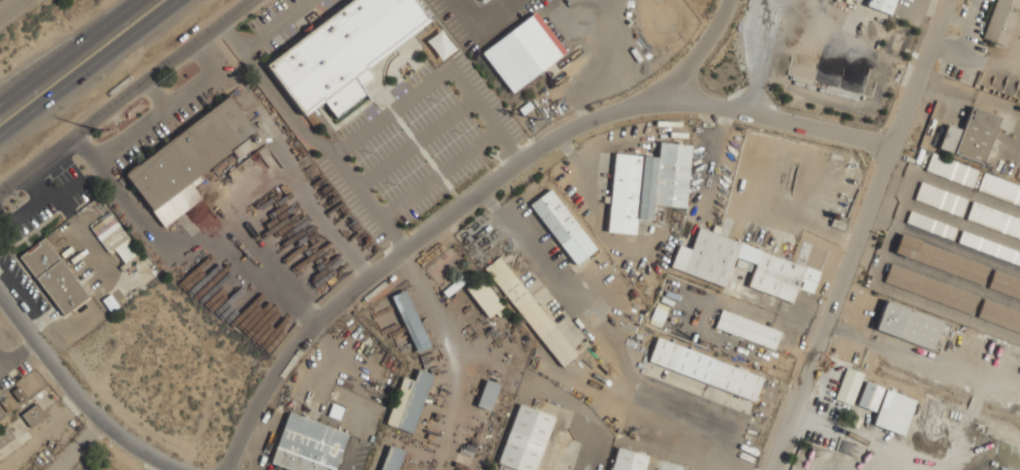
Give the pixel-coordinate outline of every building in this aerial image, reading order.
[(302,117),(324,102),(334,117),(365,95),(359,86),(371,78),(364,67),(428,24),(412,0),(354,0),(264,61),(302,117)] [(896,0),(868,0),(866,7),(892,15),(896,0)] [(1007,48),(1019,7),(1019,0),(995,0),(982,40),(1007,48)] [(565,53),(536,12),(481,52),(509,92),(565,53)] [(123,172),(161,227),(201,200),(188,181),(256,134),(231,98),(123,172)] [(984,165),(999,117),(970,107),(963,130),(946,125),(938,149),(984,165)] [(614,154),(607,232),(635,234),(636,219),(651,221),(652,205),(684,208),(690,145),(659,142),(658,158),(614,154)] [(925,170),(972,189),(979,171),(932,153),(925,170)] [(963,215),(967,196),(919,185),(914,203),(963,215)] [(572,265),(594,250),(552,188),(529,203),(572,265)] [(90,228),(107,253),(114,249),(123,263),(138,254),(111,214),(90,228)] [(820,269),(697,229),(691,249),(678,244),(670,269),(724,286),(733,257),(755,264),(747,288),(792,303),(796,288),(812,293),(820,269)] [(983,284),(989,266),(900,236),(894,254),(983,284)] [(18,258),(64,316),(88,296),(43,238),(18,258)] [(980,240),(976,251),(1019,266),(1019,253),(980,240)] [(560,368),(575,356),(500,256),(485,267),(560,368)] [(971,313),(978,295),(889,265),(883,283),(971,313)] [(1019,300),(1019,280),(994,271),(988,289),(1019,300)] [(505,311),(482,276),(466,287),(489,321),(505,311)] [(391,295),(414,353),(429,347),(406,289),(391,295)] [(875,330),(903,340),(901,346),(917,351),(919,346),(933,351),(939,334),(946,337),(950,323),(884,301),(875,330)] [(982,301),(976,320),(1019,334),(1019,313),(982,301)] [(775,349),(781,330),(720,310),(714,329),(775,349)] [(647,364),(754,401),(762,375),(656,338),(647,364)] [(851,406),(863,374),(846,368),(834,399),(851,406)] [(431,374),(416,369),(413,380),(401,376),(385,425),(411,433),(431,374)] [(45,385),(35,371),(9,389),(19,403),(45,385)] [(476,406),(489,411),(499,384),(485,380),(476,406)] [(875,412),(882,391),(864,385),(857,406),(875,412)] [(872,425),(902,436),(916,401),(886,389),(872,425)] [(21,415),(30,428),(45,417),(35,404),(21,415)] [(517,404),(498,465),(514,469),(536,469),(553,415),(517,404)] [(286,413),(270,465),(286,469),(335,469),(347,431),(286,413)] [(14,438),(6,427),(0,431),(0,449),(14,438)] [(404,450),(388,444),(379,469),(397,469),(404,450)] [(614,447),(609,469),(642,469),(646,454),(614,447)]
